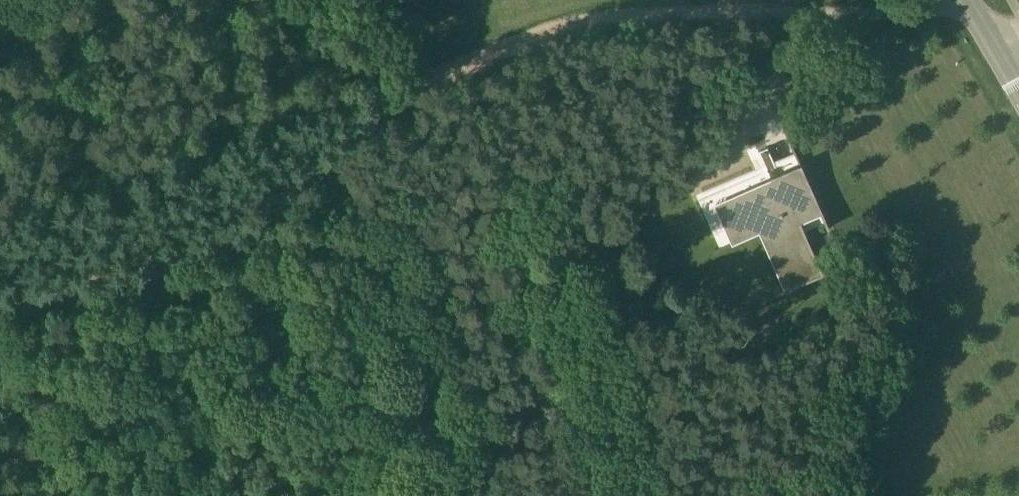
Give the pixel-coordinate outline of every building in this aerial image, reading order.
[(766,221),(779,252),(794,285),(775,293),(776,294),(794,286),(823,274),(811,246),(799,219),(820,210),(821,209),(801,164),(800,164),(770,177),(773,182),(727,203),(727,204),(733,202),(745,230),(766,221)]
